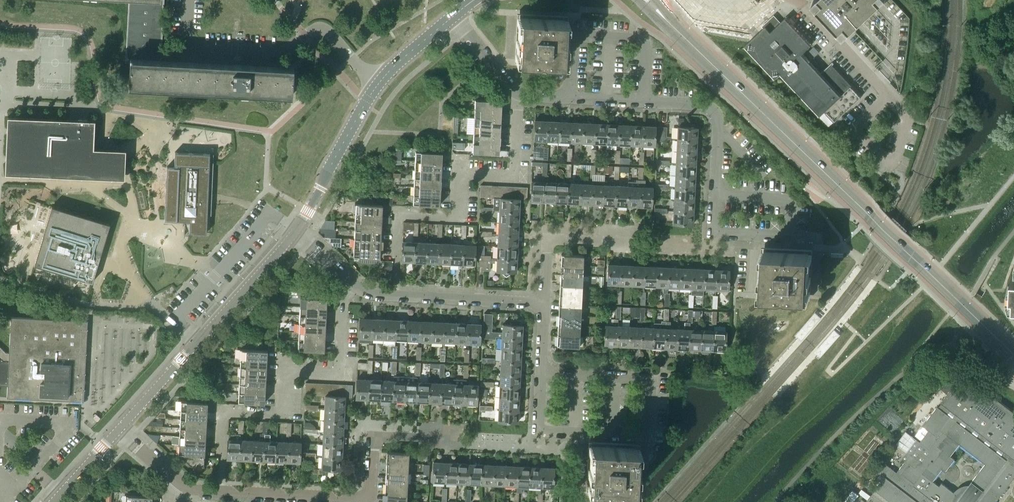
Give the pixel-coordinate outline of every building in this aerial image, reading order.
[(125,62),(129,63),(129,62),(160,63),(164,0),(128,0),(125,62)] [(812,0),(844,34),(881,0),(813,0),(812,0)] [(565,65),(567,18),(568,15),(516,13),(514,62),(565,65)] [(821,73),(802,53),(813,43),(813,42),(811,44),(787,18),(789,16),(788,15),(775,27),(771,23),(766,27),(766,26),(742,49),(743,49),(744,47),(774,78),(772,80),(772,81),(780,74),(818,116),(816,118),(817,118),(824,111),(833,121),(832,123),(832,124),(863,95),(862,94),(860,96),(831,65),(833,63),(832,63),(821,73)] [(292,93),(293,70),(160,63),(129,62),(129,63),(125,62),(125,71),(126,69),(129,69),(128,84),(215,89),(292,93)] [(501,110),(501,101),(474,99),(474,108),(501,110)] [(500,118),(501,112),(501,110),(474,108),(474,117),(500,118)] [(7,117),(5,174),(124,179),(125,149),(93,148),(95,120),(7,117)] [(500,127),(500,118),(474,117),(473,125),(500,127)] [(546,140),(547,119),(547,120),(543,120),(535,120),(535,119),(534,119),(533,140),(546,140)] [(558,141),(559,120),(559,121),(547,120),(547,119),(546,140),(558,141)] [(570,142),(571,120),(571,122),(559,121),(559,120),(558,141),(570,142)] [(582,142),(583,121),(582,122),(571,122),(571,120),(570,142),(582,142)] [(594,143),(595,121),(594,121),(594,123),(583,122),(583,121),(582,142),(594,143)] [(606,143),(607,123),(595,123),(596,121),(595,121),(594,143),(606,143)] [(618,144),(619,123),(618,123),(618,124),(607,123),(606,143),(618,144)] [(630,144),(631,124),(630,124),(619,124),(619,123),(618,144),(630,144)] [(641,145),(643,124),(642,124),(642,125),(631,124),(630,144),(641,145)] [(654,146),(655,125),(654,125),(654,126),(643,125),(643,124),(641,145),(654,146)] [(499,135),(500,130),(500,127),(473,125),(473,134),(499,135)] [(666,136),(667,127),(658,126),(657,140),(664,140),(664,136),(666,136)] [(696,140),(696,128),(697,128),(677,127),(676,139),(697,140),(696,140)] [(499,144),(499,135),(473,134),(473,143),(499,144)] [(695,151),(696,141),(697,141),(697,140),(676,139),(676,151),(696,152),(695,151)] [(499,153),(499,147),(499,144),(473,143),(472,152),(499,153)] [(547,159),(548,153),(548,147),(544,147),(543,151),(533,150),(533,157),(543,157),(543,159),(547,159)] [(441,162),(442,153),(415,151),(415,161),(441,162)] [(694,163),(695,152),(696,152),(676,151),(675,163),(696,164),(694,163)] [(207,214),(211,214),(213,153),(175,152),(174,167),(167,166),(164,220),(184,221),(184,232),(206,233),(207,214)] [(441,170),(441,164),(441,162),(415,161),(414,169),(441,170)] [(694,175),(694,164),(695,164),(696,164),(675,163),(675,175),(695,176),(695,175),(694,175)] [(440,179),(441,170),(414,169),(414,178),(440,179)] [(640,180),(642,180),(642,174),(638,173),(637,180),(636,180),(636,182),(628,181),(628,185),(627,206),(627,205),(638,206),(638,207),(640,180)] [(555,203),(556,182),(549,181),(548,175),(547,175),(544,175),(544,181),(543,203),(543,201),(554,202),(554,203),(555,203)] [(693,188),(694,176),(695,176),(675,175),(674,187),(694,188),(693,188)] [(440,188),(440,181),(440,179),(414,178),(413,186),(440,188)] [(651,207),(652,186),(645,186),(645,180),(642,180),(640,180),(638,207),(639,207),(639,206),(650,206),(650,207),(651,207)] [(543,203),(544,181),(531,181),(530,201),(531,202),(531,201),(542,201),(542,203),(543,203)] [(567,204),(568,182),(556,182),(555,203),(555,202),(567,202),(566,204),(567,204)] [(579,204),(580,183),(568,182),(567,204),(568,202),(578,203),(578,204),(579,204)] [(591,205),(592,184),(580,183),(579,204),(579,203),(590,204),(590,205),(591,205)] [(603,205),(604,184),(592,184),(591,205),(591,204),(603,204),(603,205)] [(615,206),(616,185),(604,184),(603,205),(603,204),(614,205),(614,206),(615,206)] [(627,206),(628,185),(616,185),(615,206),(615,205),(627,205),(627,206)] [(440,196),(440,188),(413,186),(413,195),(440,196)] [(693,199),(693,188),(694,188),(674,187),(674,199),(694,200),(694,199),(693,199)] [(439,205),(439,199),(440,196),(413,195),(412,204),(439,205)] [(518,210),(519,199),(520,199),(515,199),(509,198),(503,198),(497,198),(493,197),(493,208),(492,210),(499,210),(520,211),(520,210),(518,210)] [(692,211),(693,200),(694,200),(674,199),(673,211),(693,212),(693,211),(692,211)] [(381,214),(382,205),(377,205),(377,201),(363,200),(363,204),(355,204),(355,213),(381,214)] [(41,241),(34,264),(92,282),(97,267),(98,267),(101,258),(100,258),(102,249),(103,250),(105,245),(104,244),(105,240),(106,241),(107,236),(106,235),(107,232),(109,232),(110,227),(109,227),(110,224),(95,219),(95,218),(90,216),(90,218),(86,216),(86,215),(81,214),(81,215),(77,214),(78,213),(73,211),(72,212),(68,211),(69,210),(64,208),(64,210),(60,208),(60,207),(55,206),(55,207),(52,206),(51,207),(51,208),(43,235),(41,241)] [(518,223),(518,214),(518,211),(520,211),(499,210),(498,222),(518,223)] [(692,223),(692,212),(693,212),(673,211),(672,223),(693,224),(692,223)] [(381,223),(381,217),(381,214),(355,213),(355,221),(381,223)] [(380,231),(381,223),(355,221),(354,230),(380,231)] [(517,234),(518,223),(498,222),(498,234),(519,235),(519,234),(517,234)] [(380,240),(380,234),(380,231),(354,230),(354,239),(380,240)] [(517,247),(517,238),(517,235),(518,235),(519,235),(498,234),(497,246),(517,247)] [(340,246),(340,238),(329,237),(329,241),(333,246),(340,246)] [(380,248),(380,240),(354,239),(353,247),(380,248)] [(414,262),(415,241),(402,241),(401,261),(402,261),(402,260),(410,261),(414,261),(413,262),(414,262)] [(426,261),(427,242),(415,241),(414,262),(414,261),(426,261)] [(438,263),(439,243),(427,242),(426,261),(437,262),(437,263),(438,263)] [(450,263),(451,243),(439,243),(438,263),(438,262),(450,263)] [(462,264),(463,244),(451,243),(450,263),(461,263),(461,264),(462,264)] [(474,265),(475,245),(463,244),(462,264),(462,263),(473,264),(473,265),(474,265)] [(516,258),(516,256),(517,247),(497,246),(497,258),(517,259),(517,258),(516,258)] [(379,258),(380,251),(380,248),(353,247),(353,256),(379,258)] [(810,298),(813,252),(813,249),(762,247),(759,296),(810,298)] [(582,266),(583,255),(561,254),(560,265),(582,266)] [(515,270),(516,262),(516,259),(517,259),(497,258),(490,257),(490,255),(484,255),(484,260),(477,259),(477,266),(483,266),(483,270),(490,270),(490,262),(496,263),(496,270),(501,271),(501,272),(506,276),(510,273),(510,271),(517,271),(517,270),(515,270)] [(619,284),(620,265),(608,265),(609,264),(608,264),(607,284),(619,284)] [(582,276),(582,266),(560,265),(560,275),(582,276)] [(631,285),(632,265),(632,266),(621,265),(620,265),(619,284),(631,285)] [(643,286),(644,266),(633,266),(633,265),(632,265),(631,285),(643,286)] [(655,286),(656,266),(656,267),(644,266),(643,286),(655,286)] [(667,293),(667,287),(668,267),(657,267),(657,266),(656,266),(655,286),(663,287),(663,293),(665,293),(667,293)] [(679,287),(680,267),(680,268),(669,267),(668,267),(667,287),(679,287)] [(691,288),(692,268),(681,268),(681,267),(680,267),(679,287),(691,288)] [(703,289),(704,268),(704,269),(693,268),(692,268),(691,288),(692,288),(691,294),(689,294),(688,301),(693,301),(693,296),(697,296),(697,288),(703,289)] [(715,289),(716,269),(716,270),(705,269),(705,268),(704,268),(703,289),(715,289)] [(728,290),(729,270),(728,270),(717,270),(717,269),(716,269),(715,289),(728,290)] [(581,286),(582,276),(560,275),(559,285),(581,286)] [(581,296),(581,286),(559,285),(559,294),(581,296)] [(326,307),(326,298),(320,298),(320,295),(307,294),(306,297),(300,297),(300,306),(326,307)] [(558,305),(580,306),(581,296),(559,294),(558,305)] [(580,316),(580,306),(558,305),(558,315),(580,316)] [(326,316),(326,307),(300,306),(299,315),(326,316)] [(620,319),(620,313),(616,312),(616,319),(614,319),(613,326),(605,325),(604,345),(605,345),(605,344),(616,345),(616,346),(617,326),(618,319),(620,319)] [(502,332),(491,331),(492,314),(484,313),(483,338),(489,338),(489,334),(495,334),(495,336),(502,337),(522,338),(522,337),(521,337),(521,326),(522,326),(522,325),(520,325),(520,320),(510,320),(510,325),(502,324),(502,332)] [(644,320),(644,314),(640,314),(640,320),(638,320),(637,327),(629,326),(628,346),(629,346),(629,345),(640,346),(640,347),(641,327),(641,320),(644,320)] [(325,325),(326,316),(299,315),(299,323),(325,325)] [(579,326),(580,316),(558,315),(557,325),(579,326)] [(665,321),(668,321),(668,315),(664,315),(663,321),(660,321),(660,323),(654,323),(654,327),(653,327),(652,347),(653,347),(653,346),(661,347),(664,347),(664,348),(665,321)] [(692,322),(692,316),(688,316),(688,322),(685,322),(684,329),(677,328),(676,348),(677,348),(677,347),(688,348),(688,349),(689,329),(690,322),(692,322)] [(87,321),(11,317),(9,353),(5,352),(0,347),(0,385),(7,385),(7,397),(83,401),(87,321)] [(370,343),(372,318),(371,318),(371,319),(368,319),(360,318),(359,337),(358,342),(370,343)] [(383,338),(384,320),(372,319),(372,318),(370,343),(371,343),(371,338),(383,338)] [(395,339),(396,319),(395,319),(395,320),(384,320),(383,338),(383,345),(394,345),(395,339)] [(407,340),(408,321),(396,320),(396,319),(395,339),(407,340)] [(419,340),(420,320),(420,321),(408,321),(407,340),(419,340)] [(431,341),(432,322),(420,321),(421,320),(420,320),(419,340),(431,341)] [(443,341),(444,321),(443,321),(443,322),(432,322),(431,341),(443,341)] [(455,342),(456,323),(444,323),(444,321),(443,341),(455,342)] [(676,348),(677,328),(671,328),(671,321),(668,321),(665,321),(664,348),(665,348),(665,347),(669,347),(676,347),(676,348)] [(467,343),(468,322),(467,322),(467,324),(456,323),(455,342),(467,343)] [(479,343),(480,324),(480,323),(479,323),(479,324),(468,324),(468,323),(468,322),(467,343),(479,343)] [(325,333),(325,327),(325,325),(299,323),(298,332),(325,333)] [(579,336),(579,326),(557,325),(557,335),(579,336)] [(628,346),(629,326),(617,326),(616,346),(617,346),(617,345),(628,345),(628,346)] [(652,347),(653,327),(641,327),(640,347),(641,347),(641,346),(652,346),(652,347)] [(700,349),(701,329),(689,329),(688,349),(689,349),(689,348),(692,348),(700,348),(700,349)] [(712,350),(713,330),(701,329),(700,349),(701,349),(701,348),(712,349),(712,350)] [(725,350),(725,330),(713,330),(712,350),(713,350),(713,349),(724,349),(724,350),(725,350)] [(324,342),(325,333),(298,332),(298,340),(324,342)] [(578,346),(579,336),(557,335),(556,345),(578,346)] [(520,350),(520,341),(521,338),(522,338),(502,337),(501,349),(520,350)] [(324,351),(324,344),(324,342),(298,340),(297,350),(324,351)] [(266,357),(267,350),(241,349),(240,358),(266,359),(266,357)] [(520,361),(520,350),(501,349),(500,361),(520,362),(520,361)] [(266,368),(266,362),(266,359),(240,358),(240,366),(266,368)] [(519,374),(519,365),(519,362),(520,362),(500,361),(500,373),(519,374)] [(371,373),(372,366),(367,366),(367,363),(357,362),(357,369),(367,369),(367,372),(371,373)] [(265,377),(266,368),(240,366),(239,375),(265,377)] [(518,385),(519,374),(500,373),(499,385),(519,386),(519,385),(518,385)] [(1013,478),(1013,465),(1013,412),(963,373),(940,402),(942,403),(938,407),(937,406),(922,425),(929,430),(896,472),(888,466),(884,463),(878,472),(884,477),(875,490),(876,489),(887,498),(887,499),(888,498),(892,501),(996,501),(1013,478)] [(265,385),(265,379),(265,377),(239,375),(239,384),(265,385)] [(392,400),(404,400),(405,377),(393,376),(393,380),(392,401),(392,400)] [(416,402),(417,382),(417,377),(405,377),(404,400),(415,401),(415,402),(416,402)] [(368,400),(369,379),(356,378),(355,398),(367,398),(367,400),(368,400)] [(464,404),(465,384),(465,379),(453,378),(453,383),(452,403),(463,403),(463,404),(464,404)] [(379,399),(380,380),(369,379),(368,400),(368,398),(379,399)] [(392,401),(393,380),(380,380),(379,399),(392,400),(391,401),(392,401)] [(428,401),(429,382),(417,382),(416,402),(416,401),(428,401)] [(440,403),(441,383),(429,382),(428,401),(439,402),(439,403),(440,403)] [(452,403),(453,383),(441,383),(440,403),(440,402),(452,403)] [(265,394),(265,385),(239,384),(238,392),(265,394)] [(477,385),(465,384),(464,404),(464,403),(476,404),(477,385)] [(518,398),(518,389),(518,386),(519,386),(499,385),(499,397),(518,398)] [(264,403),(264,396),(265,394),(238,392),(238,402),(264,403)] [(343,408),(344,397),(345,397),(345,396),(340,396),(334,396),(328,395),(325,395),(324,408),(344,409),(344,408),(343,408)] [(517,409),(518,398),(499,397),(498,409),(518,409),(517,409)] [(207,412),(207,402),(181,401),(180,410),(207,412)] [(343,421),(343,412),(343,409),(344,409),(324,408),(323,420),(343,421)] [(517,421),(517,413),(517,410),(518,410),(518,409),(498,409),(498,421),(518,422),(518,421),(517,421)] [(206,420),(206,414),(207,412),(180,410),(180,419),(206,420)] [(206,429),(206,420),(180,419),(179,427),(206,429)] [(342,432),(343,421),(323,420),(323,432),(343,433),(343,432),(342,432)] [(205,437),(206,431),(206,429),(179,427),(179,436),(205,437)] [(341,445),(342,436),(342,433),(343,433),(323,432),(322,444),(341,445)] [(263,460),(264,434),(262,434),(260,433),(259,440),(252,440),(251,460),(263,460)] [(239,459),(240,439),(240,434),(235,434),(235,439),(227,439),(227,459),(239,459)] [(275,461),(276,441),(269,441),(269,434),(266,434),(264,434),(263,460),(275,461)] [(205,446),(205,437),(179,436),(178,444),(205,446)] [(251,460),(252,440),(240,439),(239,459),(251,460)] [(287,462),(288,442),(276,441),(275,461),(287,462)] [(636,492),(638,468),(639,443),(588,441),(586,490),(636,492)] [(299,462),(300,442),(288,442),(287,462),(299,462)] [(204,466),(205,448),(205,446),(178,444),(178,454),(180,454),(180,456),(183,458),(181,460),(185,463),(187,461),(194,466),(204,466)] [(341,456),(341,445),(322,444),(322,456),(342,457),(342,456),(341,456)] [(408,463),(408,453),(386,452),(386,462),(408,463)] [(340,468),(341,460),(341,457),(342,457),(322,456),(321,468),(333,468),(333,473),(340,473),(340,469),(341,469),(341,468),(340,468)] [(444,482),(445,462),(433,461),(432,482),(444,482)] [(407,473),(408,463),(386,462),(385,472),(407,473)] [(456,483),(457,463),(445,462),(444,482),(456,483)] [(468,483),(469,463),(457,463),(456,483),(468,483)] [(480,484),(481,464),(469,463),(468,483),(480,484)] [(493,485),(494,465),(494,464),(481,464),(480,484),(493,485)] [(505,485),(506,465),(494,464),(494,465),(493,485),(505,485)] [(517,486),(518,466),(506,465),(505,485),(517,486)] [(529,486),(530,466),(518,466),(517,486),(529,486)] [(541,487),(542,468),(542,467),(530,466),(529,486),(528,489),(536,490),(535,494),(538,494),(538,493),(540,493),(541,487)] [(553,488),(554,468),(554,467),(542,467),(542,468),(541,487),(553,488)] [(407,483),(407,473),(385,472),(385,482),(407,483)] [(406,493),(407,483),(385,482),(384,492),(406,493)] [(406,493),(384,492),(384,501),(406,501),(406,493)]
